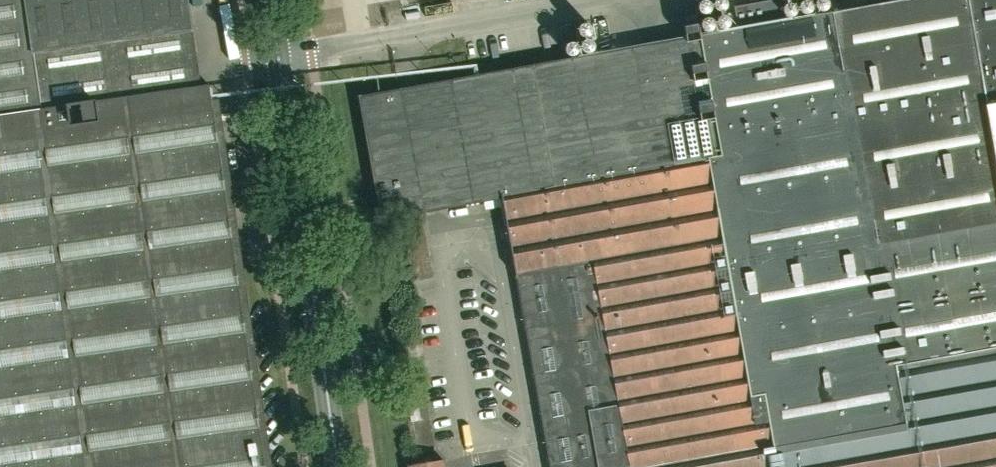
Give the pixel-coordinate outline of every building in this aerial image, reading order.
[(215,109),(213,109),(211,99),(211,93),(209,85),(201,86),(188,0),(0,0),(0,466),(266,466),(215,109)] [(834,12),(783,21),(780,0),(766,0),(735,6),(739,29),(701,36),(699,22),(684,25),(687,37),(475,75),(397,89),(360,96),(381,219),(390,217),(400,215),(404,233),(407,250),(414,280),(433,277),(427,247),(421,215),(420,211),(503,197),(550,466),(995,466),(995,0),(900,0),(834,12)]
